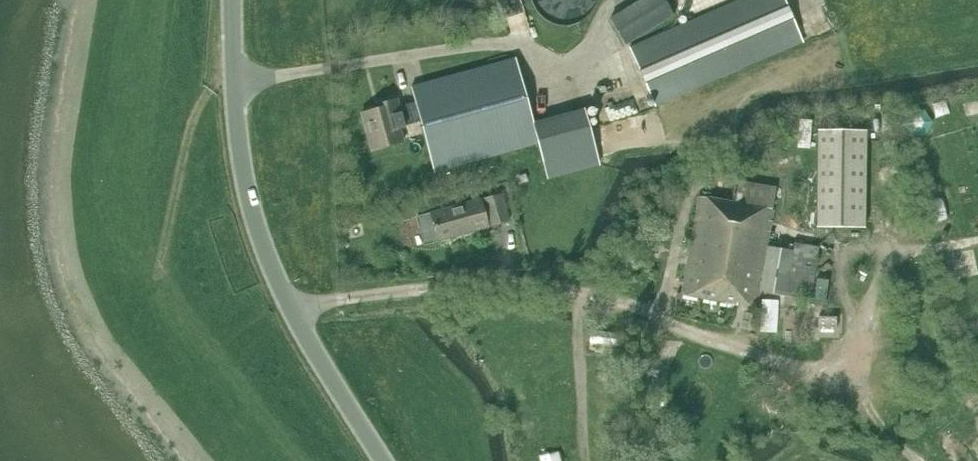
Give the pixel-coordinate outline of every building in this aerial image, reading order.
[(532,2),(533,7),(536,11),(540,16),(544,20),(548,23),(553,25),(558,26),(564,26),(570,26),(575,24),(579,22),(584,19),(589,15),(592,11),(595,6),(597,1),(597,0),(531,0),(532,2)] [(613,24),(626,46),(674,17),(664,0),(638,0),(626,7),(609,18),(613,24)] [(655,108),(803,43),(784,0),(738,0),(628,48),(655,108)] [(533,123),(515,58),(411,87),(415,102),(399,107),(397,99),(373,106),(374,110),(361,113),(371,150),(403,142),(399,129),(404,127),(404,126),(420,121),(434,172),(538,143),(547,178),(599,164),(584,109),(533,123)] [(865,228),(866,132),(816,131),(815,228),(865,228)] [(767,246),(774,209),(771,208),(775,187),(735,181),(731,202),(699,196),(681,294),(738,304),(738,301),(758,304),(760,291),(786,296),(785,296),(810,301),(819,247),(794,244),(793,250),(767,246)] [(430,213),(415,217),(423,245),(509,221),(502,194),(479,200),(478,194),(472,195),(473,202),(430,213)] [(410,211),(399,215),(401,222),(412,219),(410,211)] [(810,340),(810,311),(798,311),(798,340),(810,340)] [(835,317),(817,317),(817,330),(835,331),(835,317)] [(591,339),(627,340),(627,329),(591,328),(591,339)]
